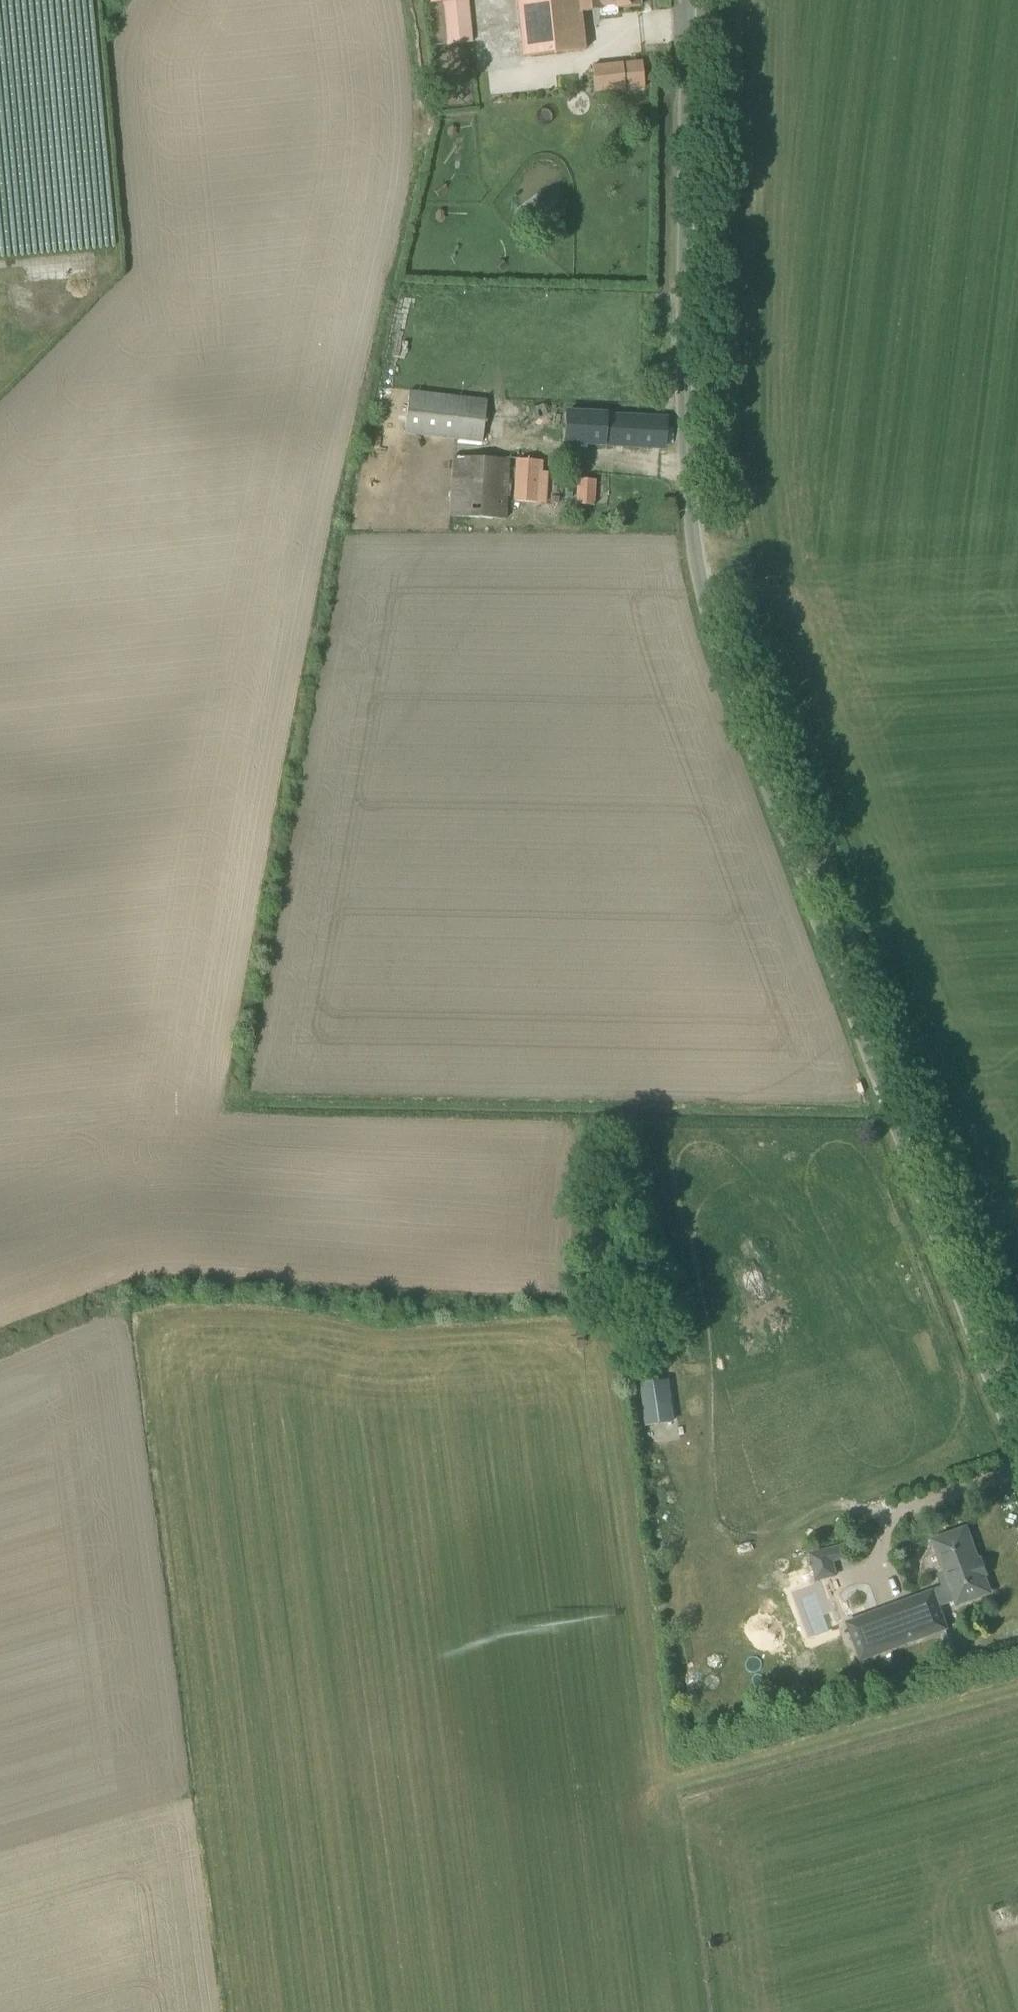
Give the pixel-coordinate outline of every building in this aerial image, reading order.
[(472,42),(468,0),(464,0),(443,3),(447,45),(472,42)] [(616,9),(641,6),(640,0),(517,0),(523,57),(585,51),(581,13),(599,12),(600,16),(616,14),(616,9)] [(640,61),(627,62),(630,89),(642,87),(640,61)] [(620,63),(590,66),(592,92),(623,89),(620,63)] [(488,400),(410,391),(405,434),(483,442),(488,400)] [(665,447),(666,419),(607,415),(607,413),(567,411),(565,442),(665,447)] [(510,459),(454,456),(451,516),(506,519),(510,459)] [(543,460),(517,459),(514,501),(545,503),(546,472),(543,472),(543,460)] [(594,506),(596,480),(576,479),(574,505),(594,506)] [(674,1422),(668,1380),(641,1384),(647,1426),(674,1422)] [(990,1592),(967,1530),(966,1528),(935,1540),(952,1586),(850,1623),(862,1657),(945,1626),(938,1607),(958,1600),(959,1603),(990,1592)] [(846,1544),(810,1553),(810,1554),(816,1581),(838,1576),(834,1562),(849,1559),(846,1544)]
